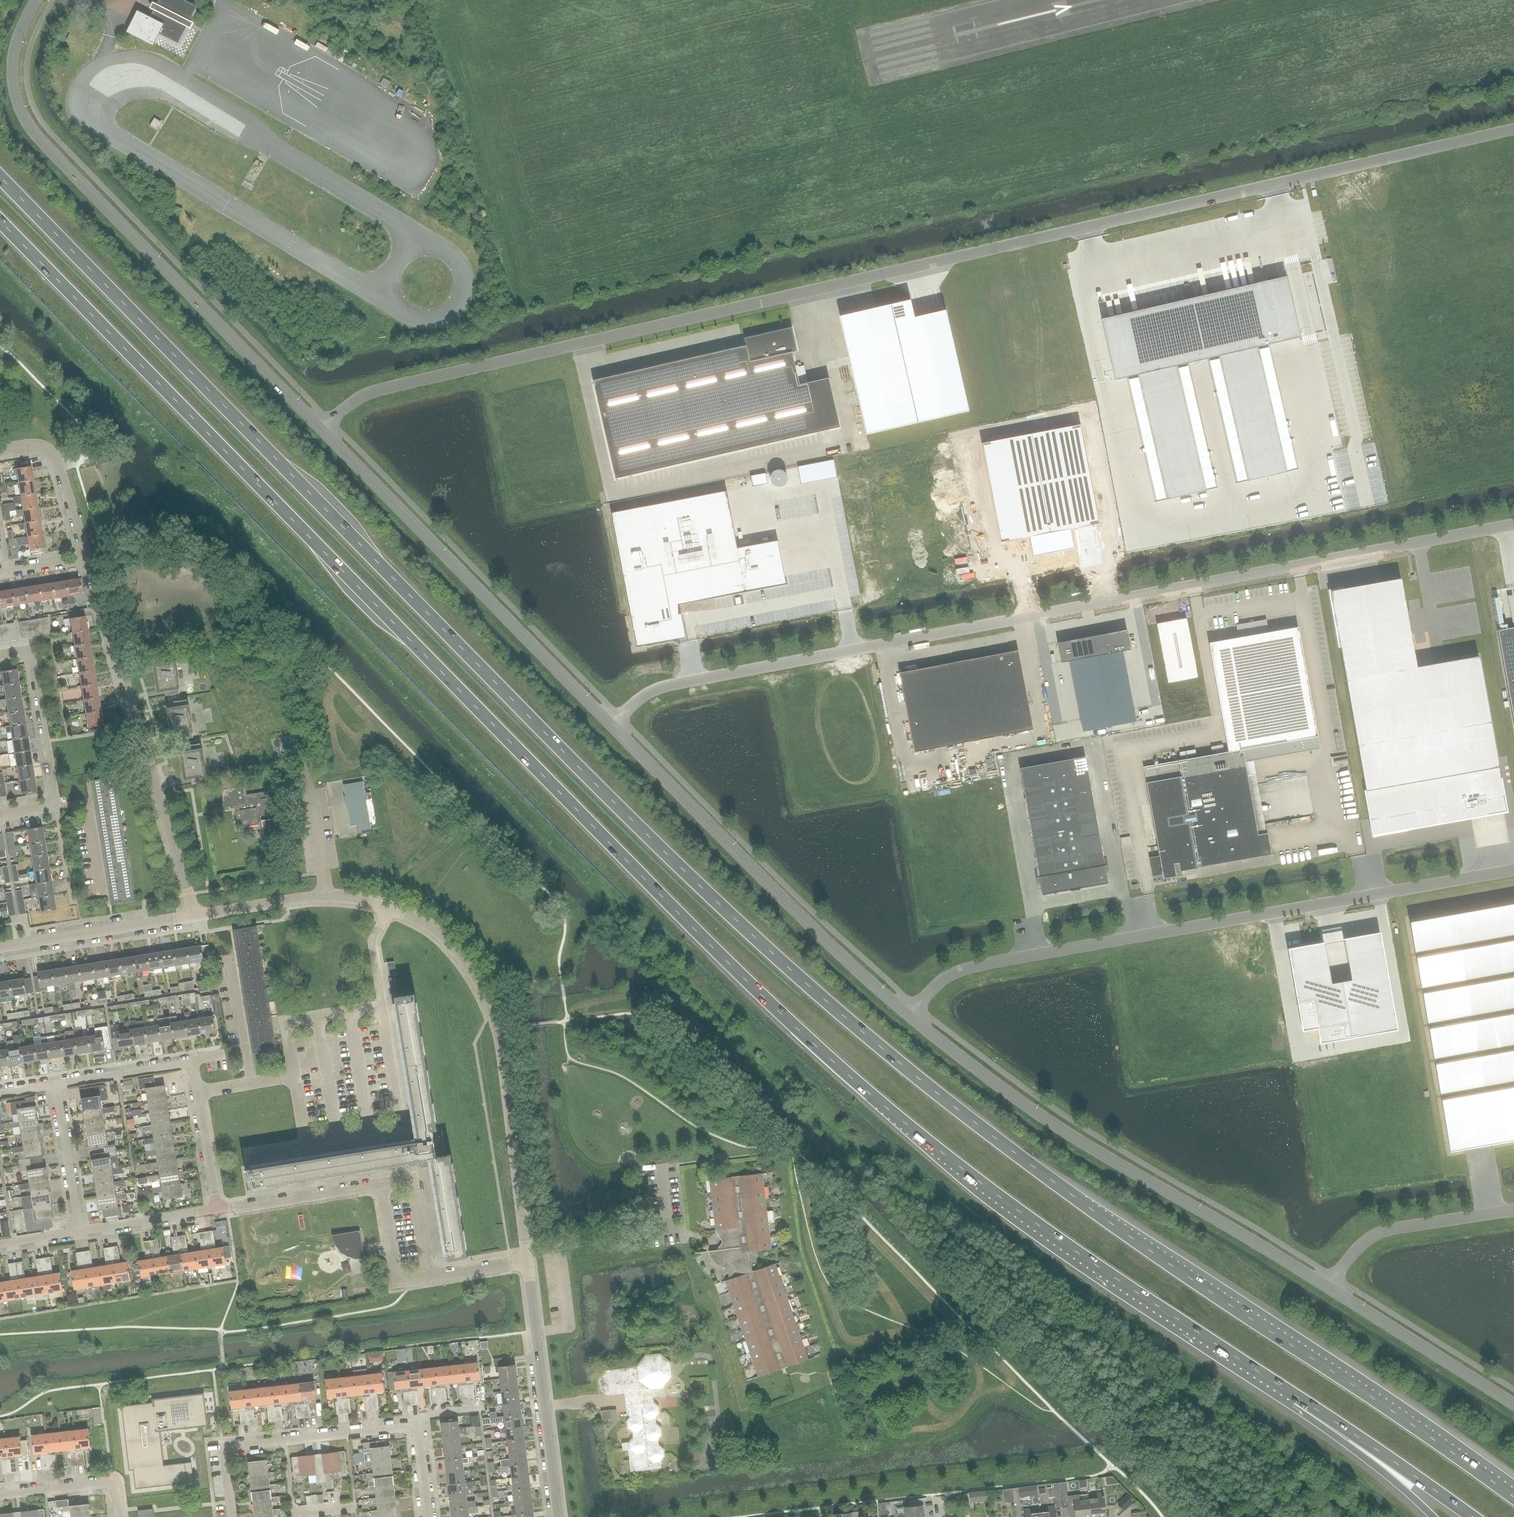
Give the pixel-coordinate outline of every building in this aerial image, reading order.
[(197,6),(185,0),(159,0),(150,17),(138,11),(127,32),(153,45),(159,34),(172,40),(178,43),(183,34),(186,28),(197,6)] [(158,129),(162,121),(155,117),(151,125),(158,129)] [(1275,279),(1102,319),(1116,380),(1128,377),(1138,375),(1166,497),(1167,500),(1206,491),(1206,489),(1178,366),(1187,364),(1196,362),(1200,361),(1209,359),(1219,356),(1247,479),(1248,481),(1287,472),(1287,470),(1273,408),(1259,347),(1268,345),(1295,339),(1294,337),(1299,336),(1298,330),(1299,330),(1287,280),(1282,282),(1281,278),(1275,280),(1275,279)] [(910,300),(840,316),(868,433),(969,409),(945,309),(914,317),(910,300)] [(746,346),(593,381),(616,479),(841,427),(829,378),(800,385),(792,352),(797,351),(792,327),(745,338),(746,346)] [(1088,423),(988,442),(1007,541),(1037,536),(1040,555),(1081,547),(1077,528),(1107,523),(1088,423)] [(34,480),(32,466),(13,469),(14,475),(17,475),(18,482),(34,480)] [(768,484),(766,473),(751,476),(753,486),(768,484)] [(36,493),(34,480),(18,482),(21,496),(36,493)] [(727,491),(612,513),(637,647),(686,637),(682,613),(679,614),(679,604),(786,584),(778,540),(738,548),(727,491)] [(39,507),(36,493),(21,496),(13,497),(14,504),(22,503),(23,509),(23,510),(39,507)] [(41,520),(39,507),(23,510),(23,509),(16,510),(17,517),(24,516),(25,523),(41,520)] [(43,534),(41,520),(25,523),(19,524),(20,530),(26,529),(27,536),(27,537),(43,534)] [(16,538),(14,539),(9,540),(11,553),(18,552),(17,546),(28,544),(29,550),(30,556),(44,554),(43,548),(45,548),(43,534),(27,537),(27,536),(16,538)] [(190,566),(196,565),(195,560),(179,562),(180,568),(185,567),(186,571),(191,570),(190,566)] [(1402,578),(1331,591),(1373,829),(1382,827),(1383,832),(1465,818),(1462,804),(1504,797),(1479,656),(1417,667),(1402,578)] [(65,581),(68,596),(69,604),(75,603),(74,595),(82,594),(79,579),(65,581)] [(68,596),(65,581),(52,583),(54,598),(68,596)] [(54,598),(52,583),(38,585),(41,600),(54,598)] [(41,600),(38,585),(25,587),(27,602),(41,600)] [(27,602),(25,587),(11,590),(14,605),(27,602)] [(11,590),(0,591),(0,606),(0,607),(14,605),(11,590)] [(81,609),(91,608),(89,601),(80,602),(81,609)] [(85,616),(70,618),(72,632),(87,629),(85,616)] [(1198,677),(1187,618),(1157,624),(1168,683),(1198,677)] [(1236,625),(1239,636),(1251,634),(1248,622),(1236,625)] [(33,626),(28,627),(27,627),(29,638),(35,637),(33,626)] [(17,639),(15,627),(9,628),(11,640),(17,639)] [(29,638),(27,627),(20,628),(22,639),(29,638)] [(1228,752),(1144,767),(1147,783),(1160,856),(1149,857),(1153,876),(1167,873),(1168,877),(1181,875),(1180,871),(1198,868),(1198,867),(1272,854),(1268,833),(1258,835),(1246,768),(1321,755),(1320,748),(1298,627),(1209,643),(1228,752)] [(1498,631),(1513,721),(1513,628),(1498,631)] [(90,643),(87,629),(72,632),(75,646),(90,643)] [(1058,643),(1062,663),(1070,661),(1083,732),(1137,722),(1123,651),(1131,649),(1127,629),(1113,632),(1107,633),(1078,639),(1072,640),(1058,643)] [(92,657),(90,643),(75,646),(77,659),(92,657)] [(55,663),(53,649),(46,650),(48,664),(55,663)] [(192,657),(191,649),(178,652),(180,659),(192,657)] [(915,752),(1034,730),(1018,650),(900,673),(915,752)] [(180,694),(174,656),(162,658),(163,664),(155,665),(160,691),(167,689),(168,696),(180,694)] [(94,670),(92,657),(77,659),(73,660),(74,666),(78,665),(79,673),(94,670)] [(57,676),(55,663),(48,664),(50,677),(57,676)] [(19,683),(17,669),(1,671),(4,685),(19,683)] [(96,684),(94,670),(79,673),(81,686),(96,684)] [(59,690),(57,676),(50,677),(52,691),(59,690)] [(22,696),(19,683),(4,685),(6,699),(22,696)] [(98,697),(96,684),(81,686),(83,700),(98,697)] [(61,704),(59,690),(52,691),(54,705),(61,704)] [(24,710),(22,696),(6,699),(1,700),(2,705),(7,705),(8,712),(24,710)] [(101,711),(98,697),(83,700),(86,714),(101,711)] [(194,737),(188,700),(175,702),(176,708),(169,709),(173,734),(180,733),(181,739),(194,737)] [(63,717),(61,704),(54,705),(56,718),(63,717)] [(26,723),(24,710),(8,712),(10,726),(26,723)] [(103,725),(101,711),(86,714),(88,727),(103,725)] [(65,725),(63,717),(56,718),(57,726),(65,725)] [(28,737),(26,723),(10,726),(6,727),(7,732),(11,732),(12,739),(28,737)] [(30,750),(28,737),(12,739),(15,753),(30,750)] [(207,781),(201,743),(188,745),(189,752),(182,753),(186,778),(193,777),(194,783),(207,781)] [(33,764),(30,750),(15,753),(17,766),(33,764)] [(1105,865),(1086,757),(1020,768),(1039,876),(1043,895),(1108,883),(1105,865)] [(35,777),(33,764),(17,766),(19,780),(35,777)] [(37,791),(35,777),(19,780),(21,794),(37,791)] [(111,905),(136,901),(115,777),(91,781),(111,905)] [(371,829),(363,781),(344,784),(351,827),(358,825),(359,831),(371,829)] [(273,819),(273,814),(280,813),(278,798),(270,799),(269,791),(247,795),(246,787),(231,789),(230,785),(222,786),(225,806),(235,805),(238,819),(243,819),(244,826),(262,823),(266,844),(284,841),(281,818),(273,819)] [(45,841),(43,827),(27,829),(29,843),(45,841)] [(13,832),(6,833),(9,850),(15,849),(13,832)] [(1131,836),(1121,838),(1122,846),(1132,844),(1131,836)] [(47,854),(45,841),(29,843),(31,857),(47,854)] [(49,868),(47,854),(31,857),(28,857),(29,863),(32,862),(34,870),(49,868)] [(52,881),(49,868),(34,870),(32,870),(32,871),(29,872),(30,877),(35,876),(36,884),(52,881)] [(54,895),(52,881),(36,884),(29,885),(30,891),(37,890),(38,897),(54,895)] [(56,908),(54,895),(38,897),(40,911),(56,908)] [(26,913),(23,896),(17,897),(19,914),(26,913)] [(15,915),(13,898),(6,899),(9,916),(15,915)] [(1409,920),(1451,1152),(1513,1141),(1513,901),(1409,920)] [(253,1054),(278,1050),(257,926),(233,930),(253,1054)] [(1351,980),(1341,981),(1348,1022),(1317,1028),(1320,1043),(1397,1029),(1380,933),(1344,939),(1351,980)] [(1317,1028),(1348,1022),(1341,981),(1331,983),(1324,942),(1288,949),(1303,1030),(1317,1028)] [(201,945),(188,948),(190,963),(191,967),(196,966),(196,962),(204,961),(204,960),(202,946),(201,945)] [(209,945),(202,946),(204,960),(211,959),(209,945)] [(190,963),(188,948),(174,950),(177,965),(190,963)] [(177,965),(174,950),(161,952),(163,967),(177,965)] [(163,967),(161,952),(147,954),(150,970),(163,967)] [(150,970),(147,954),(134,956),(136,972),(137,978),(144,977),(143,971),(150,970)] [(136,972),(134,956),(120,959),(123,974),(136,972)] [(123,974),(120,959),(107,961),(109,976),(110,981),(114,980),(113,976),(123,974)] [(109,976),(107,961),(93,963),(96,978),(109,976)] [(395,961),(387,962),(390,975),(397,974),(395,961)] [(96,978),(93,963),(79,965),(82,981),(96,978)] [(82,981),(79,965),(66,967),(68,983),(70,991),(76,990),(74,982),(82,981)] [(68,983),(66,967),(52,970),(55,985),(68,983)] [(55,985),(52,970),(39,972),(39,976),(34,976),(37,992),(48,990),(47,986),(55,985)] [(34,992),(31,978),(24,979),(24,978),(11,980),(13,996),(27,994),(27,993),(34,992)] [(11,980),(0,982),(0,998),(13,996),(11,980)] [(198,982),(199,991),(209,990),(207,980),(198,982)] [(190,990),(188,982),(184,982),(179,983),(179,986),(180,986),(181,991),(185,991),(190,990)] [(221,1013),(218,994),(212,995),(215,1014),(221,1013)] [(395,1009),(415,1131),(413,1132),(411,1134),(412,1139),(254,1165),(254,1168),(246,1169),(249,1188),(417,1161),(418,1164),(422,1167),(431,1166),(444,1252),(447,1251),(448,1259),(468,1256),(451,1155),(446,1155),(442,1128),(437,1128),(415,994),(396,997),(398,1009),(395,1009)] [(128,1009),(127,1003),(123,1004),(107,1007),(108,1012),(114,1011),(115,1012),(128,1009)] [(188,1036),(202,1034),(199,1018),(191,1020),(190,1012),(184,1013),(185,1021),(188,1036)] [(188,1036),(185,1021),(178,1022),(177,1015),(171,1016),(171,1018),(174,1038),(188,1036)] [(213,1016),(199,1018),(202,1034),(215,1032),(213,1016)] [(174,1038),(171,1018),(158,1020),(158,1025),(161,1040),(174,1038)] [(134,1045),(147,1043),(145,1027),(145,1024),(144,1020),(136,1022),(136,1020),(130,1021),(131,1029),(134,1045)] [(161,1040),(158,1025),(151,1026),(150,1023),(145,1024),(145,1027),(147,1043),(161,1040)] [(120,1047),(134,1045),(131,1029),(121,1031),(120,1025),(111,1027),(112,1032),(114,1047),(120,1046),(120,1047)] [(105,1047),(111,1046),(110,1038),(108,1027),(96,1029),(97,1035),(89,1036),(91,1052),(105,1049),(105,1047)] [(78,1054),(75,1038),(74,1030),(68,1031),(68,1034),(61,1035),(62,1040),(62,1041),(64,1056),(78,1054)] [(48,1043),(47,1036),(41,1037),(42,1044),(35,1045),(37,1060),(51,1058),(48,1043)] [(91,1052),(89,1036),(75,1038),(78,1054),(91,1052)] [(10,1065),(24,1063),(21,1047),(22,1047),(20,1039),(6,1041),(8,1049),(10,1065)] [(62,1041),(48,1043),(51,1058),(64,1056),(62,1041)] [(37,1060),(35,1045),(22,1047),(21,1047),(24,1063),(37,1060)] [(8,1049),(0,1051),(0,1066),(10,1065),(8,1049)] [(167,1098),(165,1085),(156,1086),(154,1076),(138,1079),(140,1089),(146,1088),(148,1101),(167,1098)] [(132,1079),(124,1080),(125,1088),(133,1087),(132,1079)] [(109,1081),(111,1091),(118,1089),(115,1080),(109,1081)] [(107,1100),(107,1094),(105,1084),(80,1088),(82,1098),(81,1098),(84,1111),(103,1108),(102,1101),(107,1100)] [(169,1110),(167,1098),(148,1101),(150,1113),(169,1110)] [(19,1114),(20,1121),(39,1118),(37,1106),(28,1107),(26,1100),(11,1102),(13,1115),(19,1114)] [(105,1120),(104,1113),(115,1111),(115,1106),(103,1108),(84,1111),(86,1123),(105,1120)] [(171,1122),(169,1110),(150,1113),(152,1125),(142,1127),(171,1122)] [(41,1130),(39,1118),(20,1121),(13,1122),(14,1128),(21,1127),(22,1133),(41,1130)] [(107,1132),(105,1120),(86,1123),(88,1136),(107,1132)] [(173,1135),(171,1122),(142,1127),(143,1132),(153,1130),(154,1137),(144,1139),(173,1135)] [(43,1143),(41,1130),(22,1133),(24,1146),(43,1143)] [(109,1145),(107,1132),(88,1136),(90,1148),(104,1146),(105,1152),(117,1150),(116,1144),(109,1145)] [(175,1147),(173,1135),(144,1139),(145,1144),(155,1143),(156,1150),(146,1151),(175,1147)] [(45,1156),(43,1143),(24,1146),(18,1147),(19,1152),(25,1151),(26,1158),(19,1160),(20,1165),(32,1164),(31,1158),(45,1156)] [(177,1159),(175,1147),(146,1151),(147,1157),(157,1155),(158,1162),(177,1159)] [(113,1170),(120,1169),(118,1161),(117,1150),(105,1152),(106,1157),(91,1160),(94,1172),(113,1169),(113,1170)] [(179,1171),(177,1159),(158,1162),(146,1164),(147,1169),(159,1167),(160,1174),(179,1171)] [(32,1169),(32,1164),(20,1165),(21,1171),(28,1170),(30,1183),(49,1180),(47,1167),(32,1169)] [(123,1168),(120,1169),(113,1170),(113,1169),(94,1172),(96,1185),(115,1182),(113,1174),(123,1173),(123,1168)] [(181,1184),(179,1171),(160,1174),(148,1176),(149,1182),(161,1180),(162,1187),(181,1184)] [(808,1359),(775,1263),(752,1271),(748,1260),(749,1260),(749,1259),(748,1259),(747,1251),(771,1249),(762,1173),(710,1179),(716,1230),(723,1242),(726,1241),(727,1248),(709,1251),(709,1253),(710,1256),(712,1259),(713,1261),(715,1263),(718,1265),(721,1266),(723,1267),(726,1267),(730,1279),(725,1280),(759,1376),(808,1359)] [(51,1192),(49,1180),(30,1183),(20,1184),(21,1190),(30,1188),(32,1195),(51,1192)] [(115,1187),(122,1186),(122,1181),(115,1182),(96,1185),(98,1197),(117,1194),(115,1187)] [(183,1196),(181,1184),(162,1187),(152,1188),(153,1193),(163,1192),(164,1200),(183,1196)] [(151,1202),(149,1190),(139,1191),(141,1203),(151,1202)] [(53,1204),(51,1192),(32,1195),(22,1197),(23,1202),(33,1201),(34,1207),(53,1204)] [(120,1215),(117,1199),(127,1197),(127,1192),(117,1194),(98,1197),(100,1210),(103,1209),(104,1217),(120,1215)] [(55,1217),(53,1204),(34,1207),(24,1209),(25,1215),(35,1213),(36,1220),(26,1222),(27,1232),(43,1229),(42,1219),(55,1217)] [(20,1219),(24,1218),(22,1209),(13,1210),(15,1223),(20,1223),(20,1219)] [(11,1234),(9,1221),(0,1222),(3,1237),(8,1236),(11,1236),(11,1234)] [(230,1246),(223,1247),(216,1248),(213,1230),(207,1232),(212,1267),(226,1264),(225,1258),(231,1257),(230,1246)] [(365,1254),(361,1230),(339,1234),(342,1242),(346,1248),(352,1252),(359,1254),(365,1254)] [(212,1267),(207,1232),(199,1233),(202,1250),(195,1251),(198,1269),(212,1267)] [(198,1269),(195,1251),(189,1252),(186,1235),(179,1236),(184,1271),(198,1269)] [(184,1271),(179,1236),(172,1237),(175,1255),(168,1256),(170,1273),(184,1271)] [(170,1273),(168,1256),(161,1257),(158,1239),(151,1241),(157,1276),(170,1273)] [(157,1276),(151,1241),(144,1242),(147,1259),(140,1260),(143,1278),(157,1276)] [(118,1246),(111,1247),(117,1282),(131,1280),(128,1262),(121,1263),(118,1246)] [(104,1290),(111,1289),(110,1283),(117,1282),(111,1247),(104,1248),(107,1266),(100,1267),(103,1284),(104,1290)] [(103,1284),(100,1267),(93,1268),(91,1250),(83,1251),(89,1287),(103,1284)] [(89,1287),(83,1251),(76,1253),(79,1270),(72,1271),(75,1289),(89,1287)] [(51,1257),(44,1258),(49,1293),(63,1291),(60,1273),(53,1274),(51,1257)] [(49,1293),(44,1258),(36,1259),(39,1277),(33,1278),(35,1295),(49,1293)] [(35,1295),(33,1278),(26,1279),(23,1261),(16,1262),(22,1297),(35,1295)] [(22,1297),(16,1262),(9,1264),(12,1281),(5,1282),(8,1300),(22,1297)] [(681,1346),(669,1347),(670,1356),(682,1354),(681,1346)] [(400,1356),(403,1360),(407,1360),(406,1348),(399,1349),(400,1356)] [(659,1408),(654,1404),(653,1397),(665,1396),(664,1388),(672,1377),(671,1364),(660,1355),(646,1357),(638,1367),(638,1368),(600,1372),(599,1372),(601,1387),(601,1389),(602,1390),(603,1392),(605,1393),(606,1394),(608,1395),(610,1395),(612,1395),(612,1394),(629,1392),(630,1401),(627,1405),(628,1414),(632,1417),(628,1422),(628,1428),(634,1432),(634,1438),(630,1443),(623,1444),(624,1450),(629,1449),(631,1471),(662,1468),(661,1462),(665,1457),(664,1450),(659,1446),(658,1440),(662,1435),(662,1429),(656,1425),(656,1419),(660,1414),(659,1408)] [(517,1377),(516,1364),(509,1365),(508,1357),(494,1359),(495,1366),(499,1366),(500,1379),(517,1377)] [(478,1362),(464,1363),(468,1399),(475,1398),(473,1380),(480,1379),(478,1362)] [(468,1399),(464,1363),(450,1365),(452,1383),(459,1382),(461,1399),(468,1399)] [(258,1374),(257,1365),(241,1367),(243,1376),(258,1374)] [(445,1383),(452,1383),(450,1365),(436,1367),(440,1402),(447,1401),(445,1383)] [(440,1402),(436,1367),(422,1368),(424,1386),(431,1385),(433,1403),(440,1402)] [(417,1387),(424,1386),(422,1368),(408,1370),(412,1405),(419,1404),(417,1387)] [(412,1405),(408,1370),(394,1371),(396,1389),(403,1388),(405,1406),(412,1405)] [(377,1391),(384,1390),(382,1373),(368,1374),(372,1410),(379,1409),(377,1391)] [(372,1410),(368,1374),(354,1376),(356,1394),(363,1393),(365,1411),(372,1410)] [(835,1390),(841,1388),(837,1374),(831,1376),(833,1385),(835,1390)] [(349,1395),(356,1394),(354,1376),(340,1378),(344,1413),(351,1412),(349,1395)] [(519,1389),(517,1377),(500,1379),(502,1391),(519,1389)] [(344,1413),(340,1378),(326,1379),(328,1397),(335,1396),(337,1414),(344,1413)] [(309,1399),(316,1398),(314,1381),(300,1382),(304,1418),(311,1417),(309,1399)] [(304,1418),(300,1382),(286,1384),(288,1402),(295,1401),(297,1419),(304,1418)] [(281,1402),(288,1402),(286,1384),(272,1386),(276,1421),(283,1420),(281,1402)] [(276,1421),(272,1386),(258,1387),(260,1405),(267,1404),(269,1422),(276,1421)] [(254,1406),(260,1405),(258,1387),(244,1389),(248,1424),(256,1423),(254,1406)] [(248,1424),(244,1389),(230,1391),(232,1408),(239,1407),(242,1425),(248,1424)] [(520,1401),(519,1389),(502,1391),(503,1403),(520,1401)] [(154,1402),(122,1406),(130,1471),(134,1470),(136,1489),(188,1483),(188,1482),(194,1481),(193,1468),(192,1468),(193,1473),(187,1474),(186,1463),(164,1465),(160,1430),(193,1427),(193,1421),(202,1420),(201,1418),(199,1401),(199,1395),(186,1396),(153,1400),(154,1402)] [(522,1414),(520,1401),(503,1403),(505,1416),(522,1414)] [(102,1424),(99,1406),(91,1408),(94,1425),(102,1424)] [(611,1410),(602,1411),(603,1420),(612,1419),(611,1410)] [(496,1417),(497,1422),(506,1421),(506,1428),(523,1426),(522,1414),(505,1416),(496,1417)] [(459,1428),(458,1420),(442,1422),(443,1435),(460,1433),(467,1433),(466,1427),(459,1428)] [(525,1438),(523,1426),(506,1428),(508,1440),(525,1438)] [(84,1448),(91,1447),(89,1429),(75,1430),(79,1466),(86,1465),(84,1448)] [(79,1466),(75,1430),(60,1432),(63,1450),(69,1449),(71,1466),(79,1466)] [(56,1451),(63,1450),(60,1432),(46,1433),(50,1469),(58,1468),(56,1451)] [(50,1469),(46,1433),(32,1435),(35,1453),(42,1452),(43,1470),(50,1469)] [(461,1445),(460,1433),(443,1435),(444,1447),(461,1445)] [(22,1457),(29,1456),(27,1440),(21,1441),(21,1436),(7,1438),(11,1473),(18,1472),(16,1455),(22,1455),(22,1457)] [(7,1438),(0,1439),(0,1457),(1,1457),(3,1474),(11,1473),(7,1438)] [(526,1451),(525,1438),(508,1440),(509,1452),(526,1451)] [(371,1448),(364,1449),(366,1461),(373,1460),(392,1458),(390,1445),(389,1446),(385,1446),(385,1440),(371,1442),(371,1447),(371,1448)] [(463,1458),(461,1445),(444,1447),(446,1460),(463,1458)] [(348,1475),(345,1451),(332,1452),(334,1472),(340,1472),(340,1476),(348,1475)] [(528,1463),(526,1451),(509,1452),(510,1458),(501,1460),(501,1466),(511,1465),(528,1463)] [(334,1472),(332,1452),(319,1454),(322,1483),(327,1482),(326,1473),(334,1472)] [(322,1483),(319,1454),(305,1455),(308,1475),(316,1474),(317,1483),(322,1483)] [(308,1475),(305,1455),(292,1457),(295,1482),(302,1481),(302,1476),(308,1475)] [(464,1470),(463,1463),(469,1463),(469,1457),(463,1458),(446,1460),(447,1472),(464,1470)] [(366,1462),(358,1462),(359,1467),(373,1465),(374,1473),(393,1471),(392,1458),(373,1460),(366,1461),(366,1462)] [(269,1472),(268,1459),(248,1462),(250,1474),(269,1472)] [(529,1475),(528,1463),(511,1465),(501,1466),(499,1466),(500,1472),(512,1471),(512,1477),(529,1475)] [(465,1482),(464,1470),(447,1472),(449,1484),(465,1482)] [(271,1484),(270,1477),(277,1476),(276,1471),(269,1472),(250,1474),(251,1487),(271,1484)] [(374,1473),(367,1474),(368,1479),(375,1478),(375,1485),(368,1486),(394,1483),(393,1471),(374,1473)] [(531,1487),(529,1475),(512,1477),(513,1485),(508,1485),(509,1490),(514,1489),(531,1487)] [(1104,1496),(1114,1495),(1112,1476),(1105,1477),(1107,1491),(1103,1491),(1103,1492),(1096,1493),(1097,1498),(1089,1499),(1091,1516),(1100,1516),(1106,1516),(1104,1496)] [(467,1495),(466,1489),(474,1488),(473,1481),(465,1482),(449,1484),(450,1496),(467,1495)] [(1062,1507),(1060,1482),(1053,1483),(1054,1487),(1055,1497),(1056,1507),(1062,1507)] [(1089,1499),(1081,1500),(1081,1495),(1068,1496),(1066,1482),(1060,1482),(1062,1507),(1063,1508),(1068,1507),(1069,1514),(1072,1516),(1076,1516),(1091,1516),(1089,1499)] [(396,1496),(394,1483),(368,1486),(369,1491),(376,1490),(377,1498),(370,1498),(370,1499),(396,1496)] [(272,1497),(271,1490),(278,1489),(278,1484),(271,1485),(271,1484),(251,1487),(253,1499),(272,1497)] [(1038,1494),(1037,1485),(1018,1487),(1019,1491),(1029,1490),(1029,1495),(1038,1494)] [(532,1500),(531,1487),(514,1489),(516,1502),(532,1500)] [(1014,1502),(1012,1488),(1003,1489),(1005,1503),(1014,1502)] [(980,1503),(978,1493),(969,1494),(970,1504),(980,1503)] [(468,1507),(468,1501),(467,1495),(450,1496),(451,1509),(468,1507)] [(1128,1495),(1118,1504),(1124,1510),(1134,1501),(1128,1495)] [(273,1509),(273,1502),(280,1501),(279,1496),(272,1497),(253,1499),(254,1512),(280,1509),(273,1509)] [(396,1496),(370,1499),(370,1500),(370,1503),(377,1503),(378,1510),(397,1508),(396,1496)] [(68,1499),(56,1500),(57,1507),(63,1507),(66,1506),(69,1506),(68,1499)] [(534,1512),(532,1500),(516,1502),(516,1508),(512,1509),(513,1515),(534,1512)] [(83,1504),(69,1506),(66,1506),(63,1507),(64,1512),(71,1511),(72,1516),(81,1516),(91,1516),(89,1503),(83,1504)] [(924,1516),(923,1505),(905,1506),(906,1513),(897,1514),(897,1516),(918,1516),(924,1516)] [(474,1506),(468,1507),(451,1509),(452,1516),(469,1516),(469,1513),(479,1512),(478,1506),(474,1506)] [(1040,1512),(1041,1516),(1056,1516),(1055,1506),(1047,1507),(1048,1511),(1040,1512)] [(139,1516),(153,1516),(152,1509),(154,1509),(154,1508),(138,1510),(139,1516)] [(397,1508),(378,1510),(371,1511),(372,1516),(379,1515),(379,1516),(398,1516),(397,1508)] [(1040,1512),(1032,1513),(1032,1508),(1025,1509),(1025,1516),(1041,1516),(1040,1512)] [(44,1509),(31,1510),(32,1516),(45,1516),(44,1509)] [(274,1514),(281,1514),(280,1509),(254,1512),(255,1516),(274,1516),(274,1514)]
